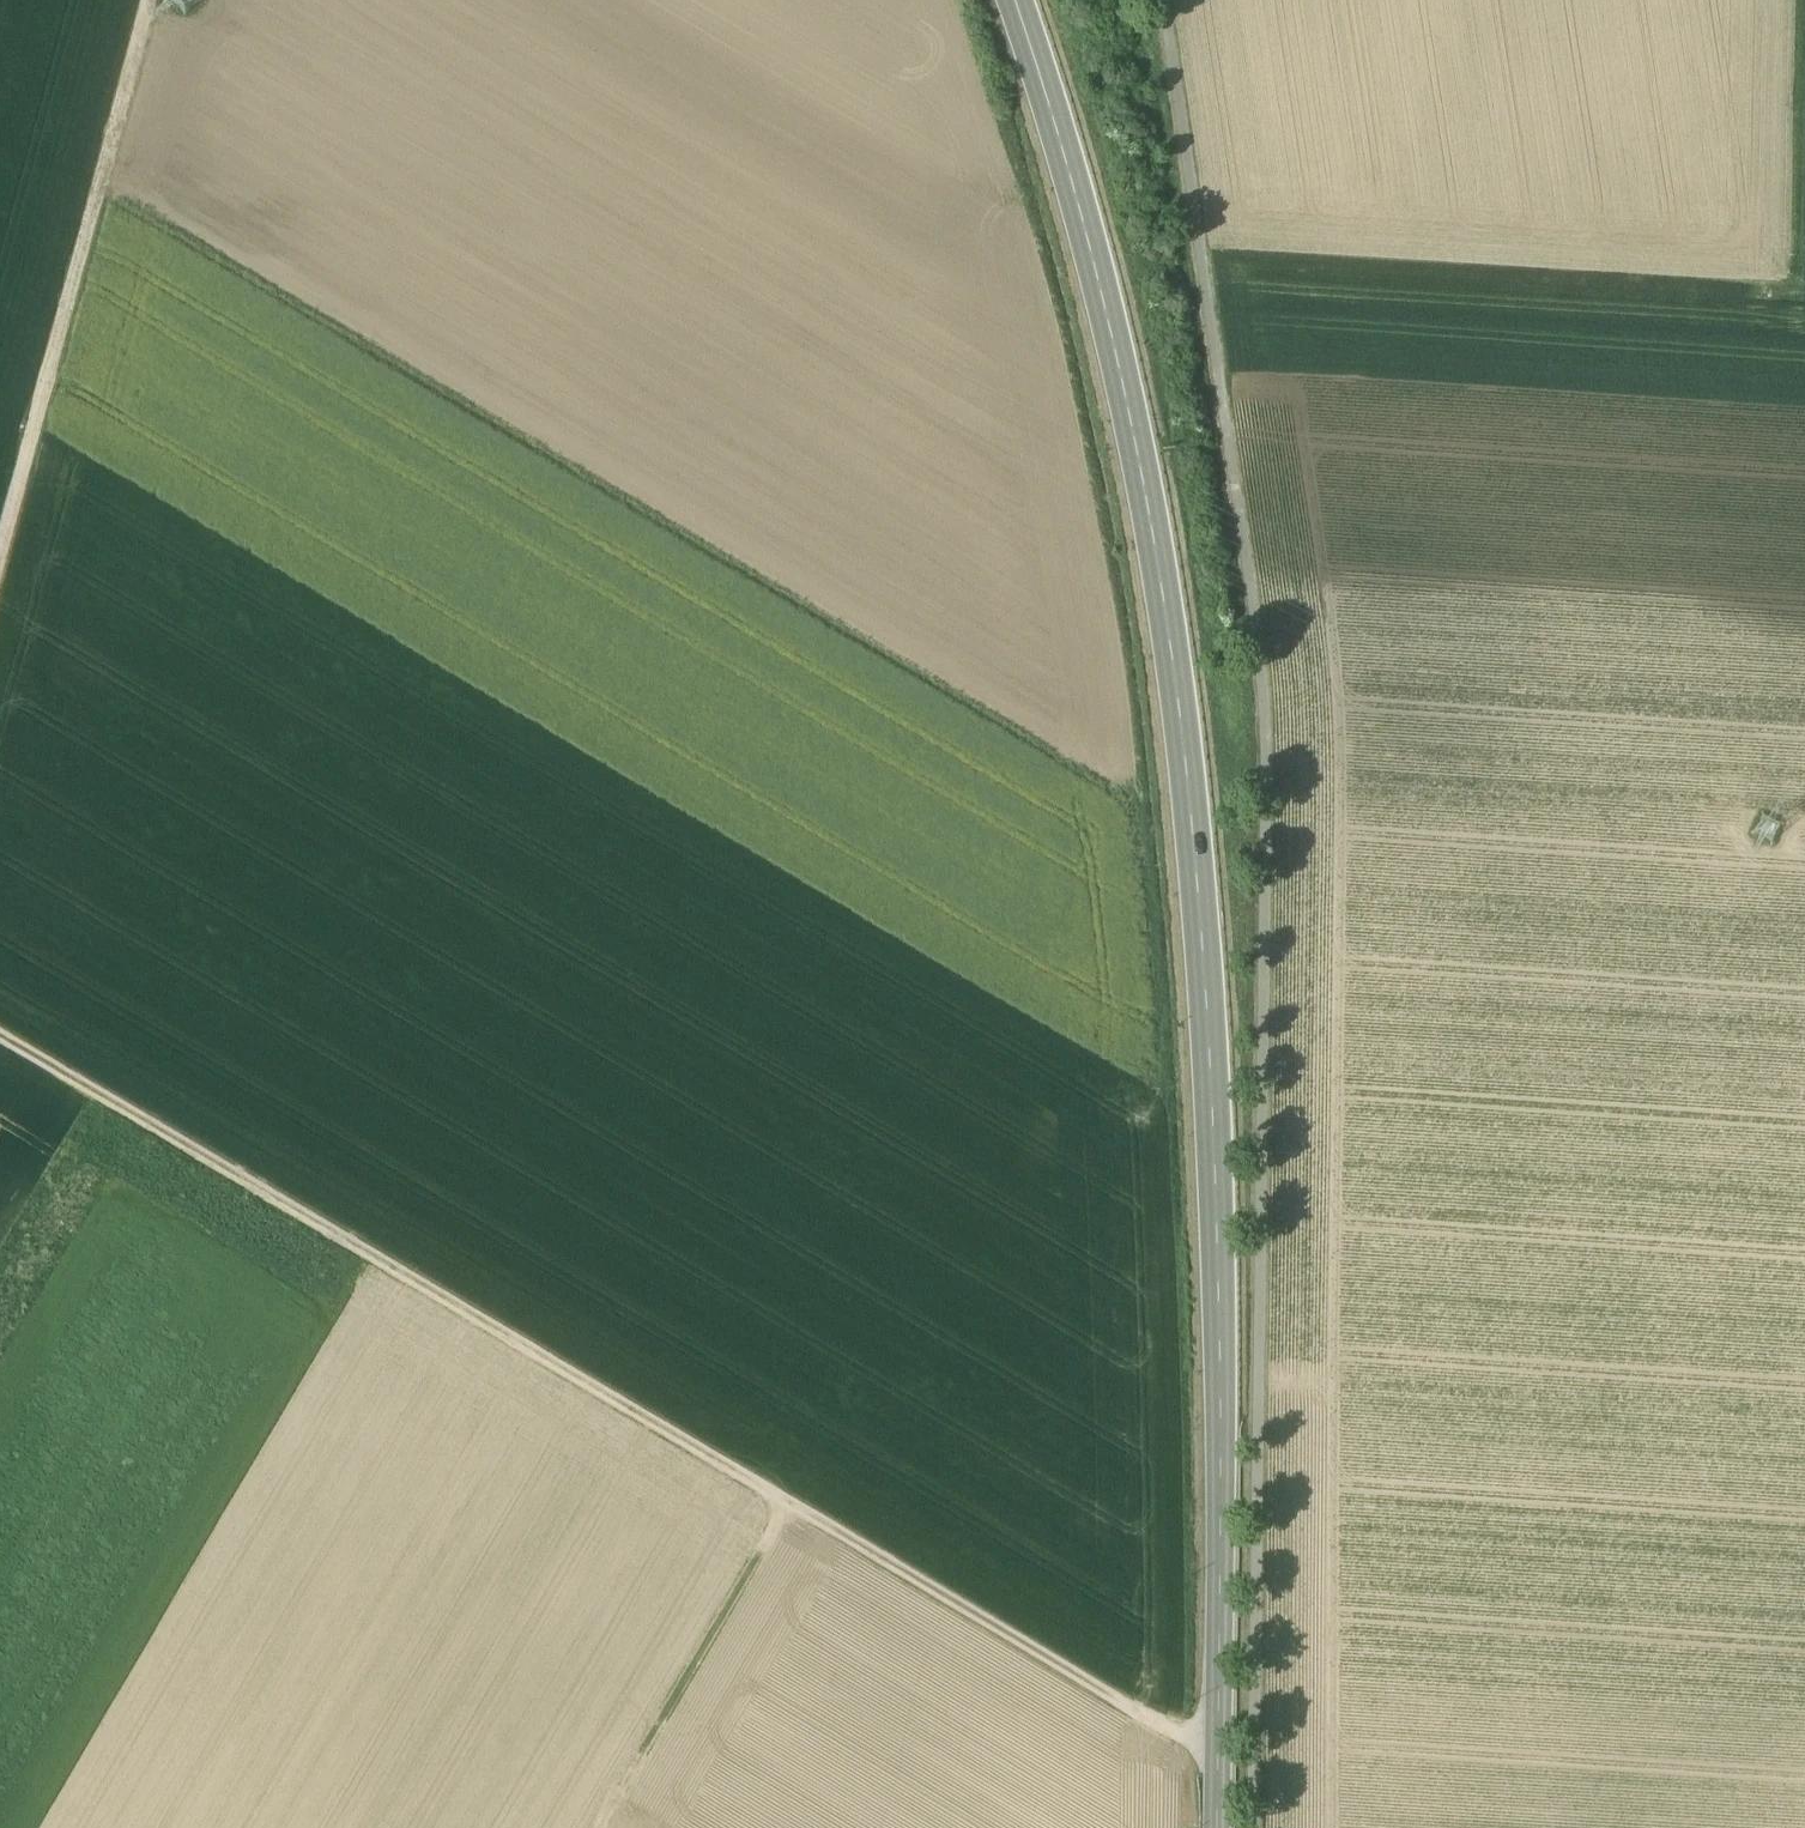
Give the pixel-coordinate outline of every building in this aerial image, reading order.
[(582,1440),(588,1431),(567,1418),(561,1427),(582,1440)]
